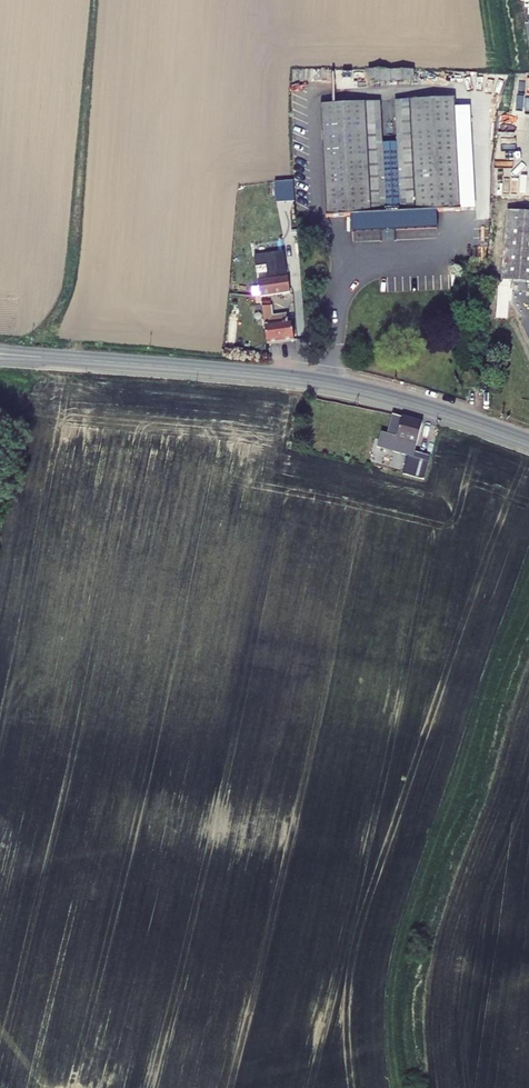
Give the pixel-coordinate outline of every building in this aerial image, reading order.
[(363,75),(363,94),(407,98),(408,76),(363,75)] [(366,219),(361,108),(315,110),(321,221),(347,220),(347,234),(428,230),(428,216),(452,215),(447,105),(404,106),(408,217),(394,217),(394,213),(380,214),(381,219),(366,219)] [(278,181),(278,201),(297,200),(296,180),(278,181)] [(528,282),(528,212),(508,210),(502,279),(528,282)] [(262,258),(249,259),(250,272),(263,271),(262,258)] [(268,285),(254,286),(261,349),(287,346),(285,329),(281,329),(280,322),(273,323),(268,285)] [(468,374),(457,375),(457,385),(469,386),(468,374)] [(417,428),(388,420),(382,439),(378,438),(376,446),(409,455),(417,428)] [(393,458),(375,454),(370,471),(389,475),(393,458)] [(410,467),(404,465),(401,476),(407,478),(410,467)]
